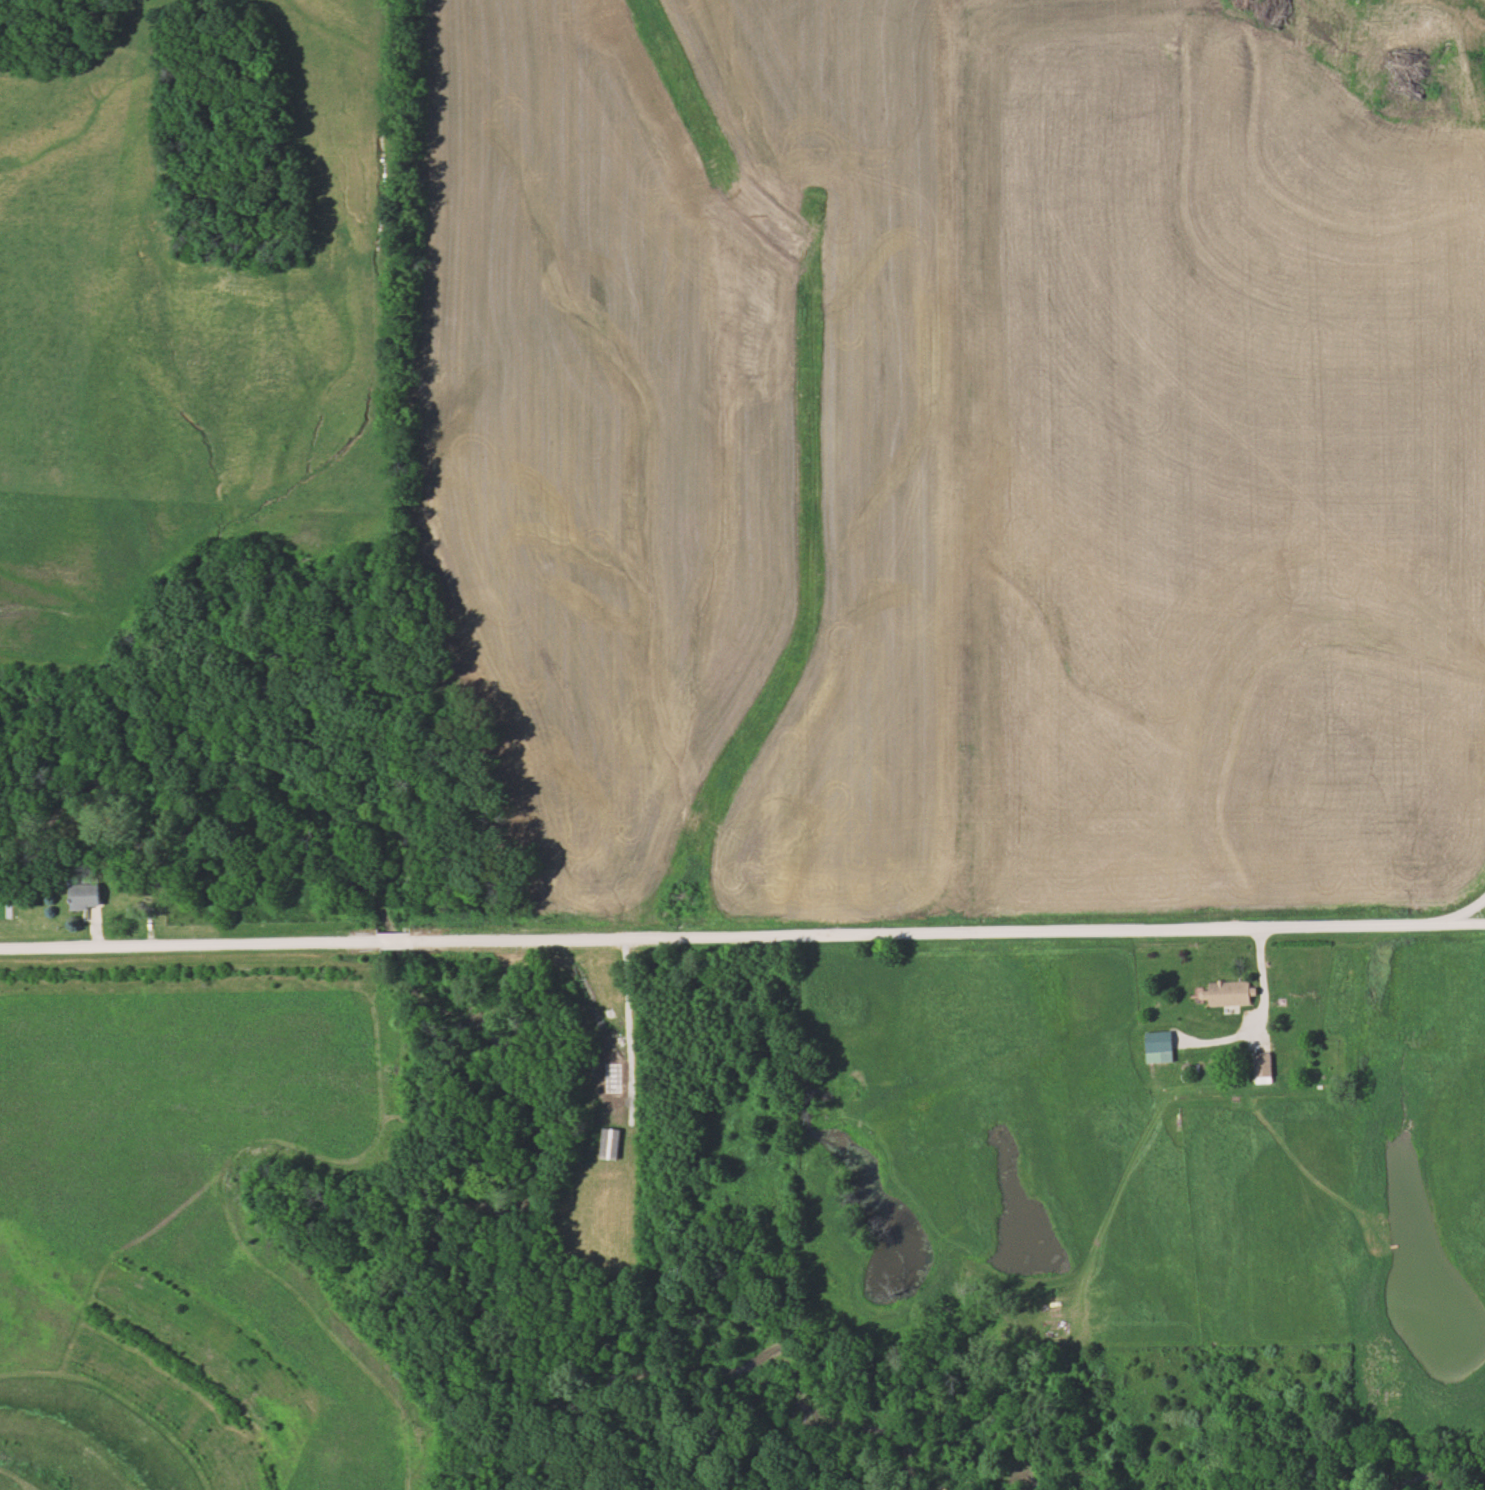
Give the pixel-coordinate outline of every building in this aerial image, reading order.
[(74,909),(105,909),(105,885),(74,885),(74,909)] [(1203,1004),(1248,1004),(1248,981),(1204,981),(1204,989),(1194,989),(1194,999),(1203,999),(1203,1004)] [(1167,1032),(1141,1032),(1141,1062),(1167,1062),(1167,1032)] [(1251,1055),(1250,1076),(1266,1077),(1267,1055),(1251,1055)]
